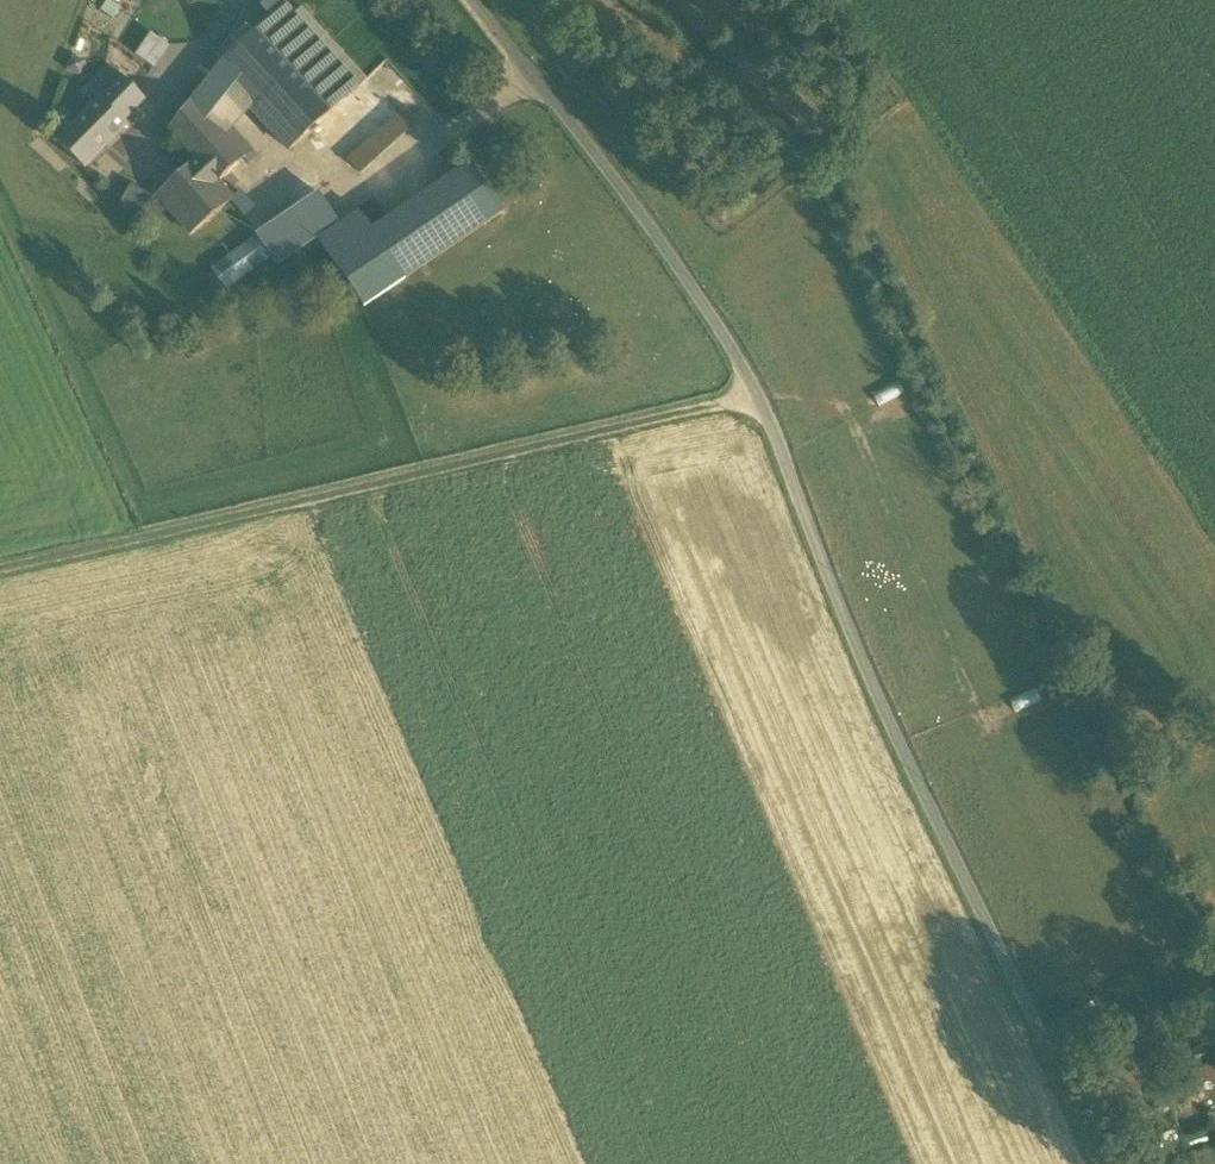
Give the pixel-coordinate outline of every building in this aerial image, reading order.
[(128,0),(105,0),(100,10),(119,19),(128,0)] [(270,17),(285,4),(281,0),(265,0),(259,5),(270,17)] [(294,14),(285,4),(270,17),(254,32),(328,115),(359,86),(360,86),(294,14)] [(302,8),(294,14),(360,86),(359,86),(360,87),(367,80),(302,8)] [(137,51),(156,64),(170,42),(151,30),(137,51)] [(254,32),(225,58),(261,98),(251,108),(289,150),(328,115),(254,32)] [(232,128),(251,108),(261,98),(225,58),(190,101),(219,132),(221,131),(228,139),(235,133),(232,128)] [(99,98),(123,121),(145,98),(111,66),(86,90),(96,100),(99,98)] [(57,140),(84,167),(126,125),(123,121),(99,98),(96,100),(57,140)] [(251,152),(235,133),(228,139),(221,131),(219,132),(190,101),(169,128),(196,160),(197,159),(217,182),(244,159),(251,152)] [(348,159),(361,173),(418,122),(405,108),(348,159)] [(251,152),(244,159),(249,164),(256,158),(251,152)] [(157,195),(190,234),(232,200),(232,199),(217,182),(197,159),(196,160),(157,195)] [(469,161),(372,229),(405,278),(502,210),(469,161)] [(118,205),(141,218),(153,198),(130,184),(118,205)] [(240,192),(232,199),(232,200),(245,215),(254,208),(240,192)] [(318,194),(258,234),(273,254),(280,263),(317,238),(338,223),(318,194)] [(364,306),(405,278),(372,229),(359,211),(339,224),(338,223),(317,238),(364,306)] [(212,268),(227,288),(273,254),(258,234),(212,268)] [(1212,1059),(1198,1071),(1213,1086),(1214,1084),(1214,1063),(1212,1059)] [(1196,1163),(1214,1163),(1214,1149),(1194,1155),(1196,1163)]
